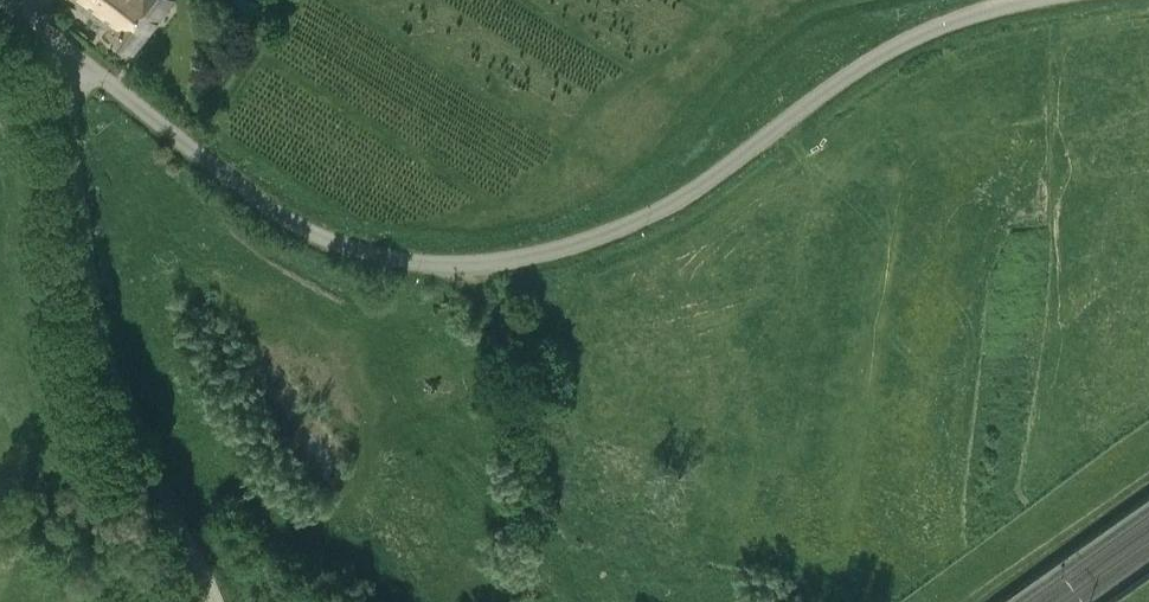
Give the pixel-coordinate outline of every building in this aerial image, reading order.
[(171,0),(75,0),(110,27),(109,29),(133,49),(171,0)]
